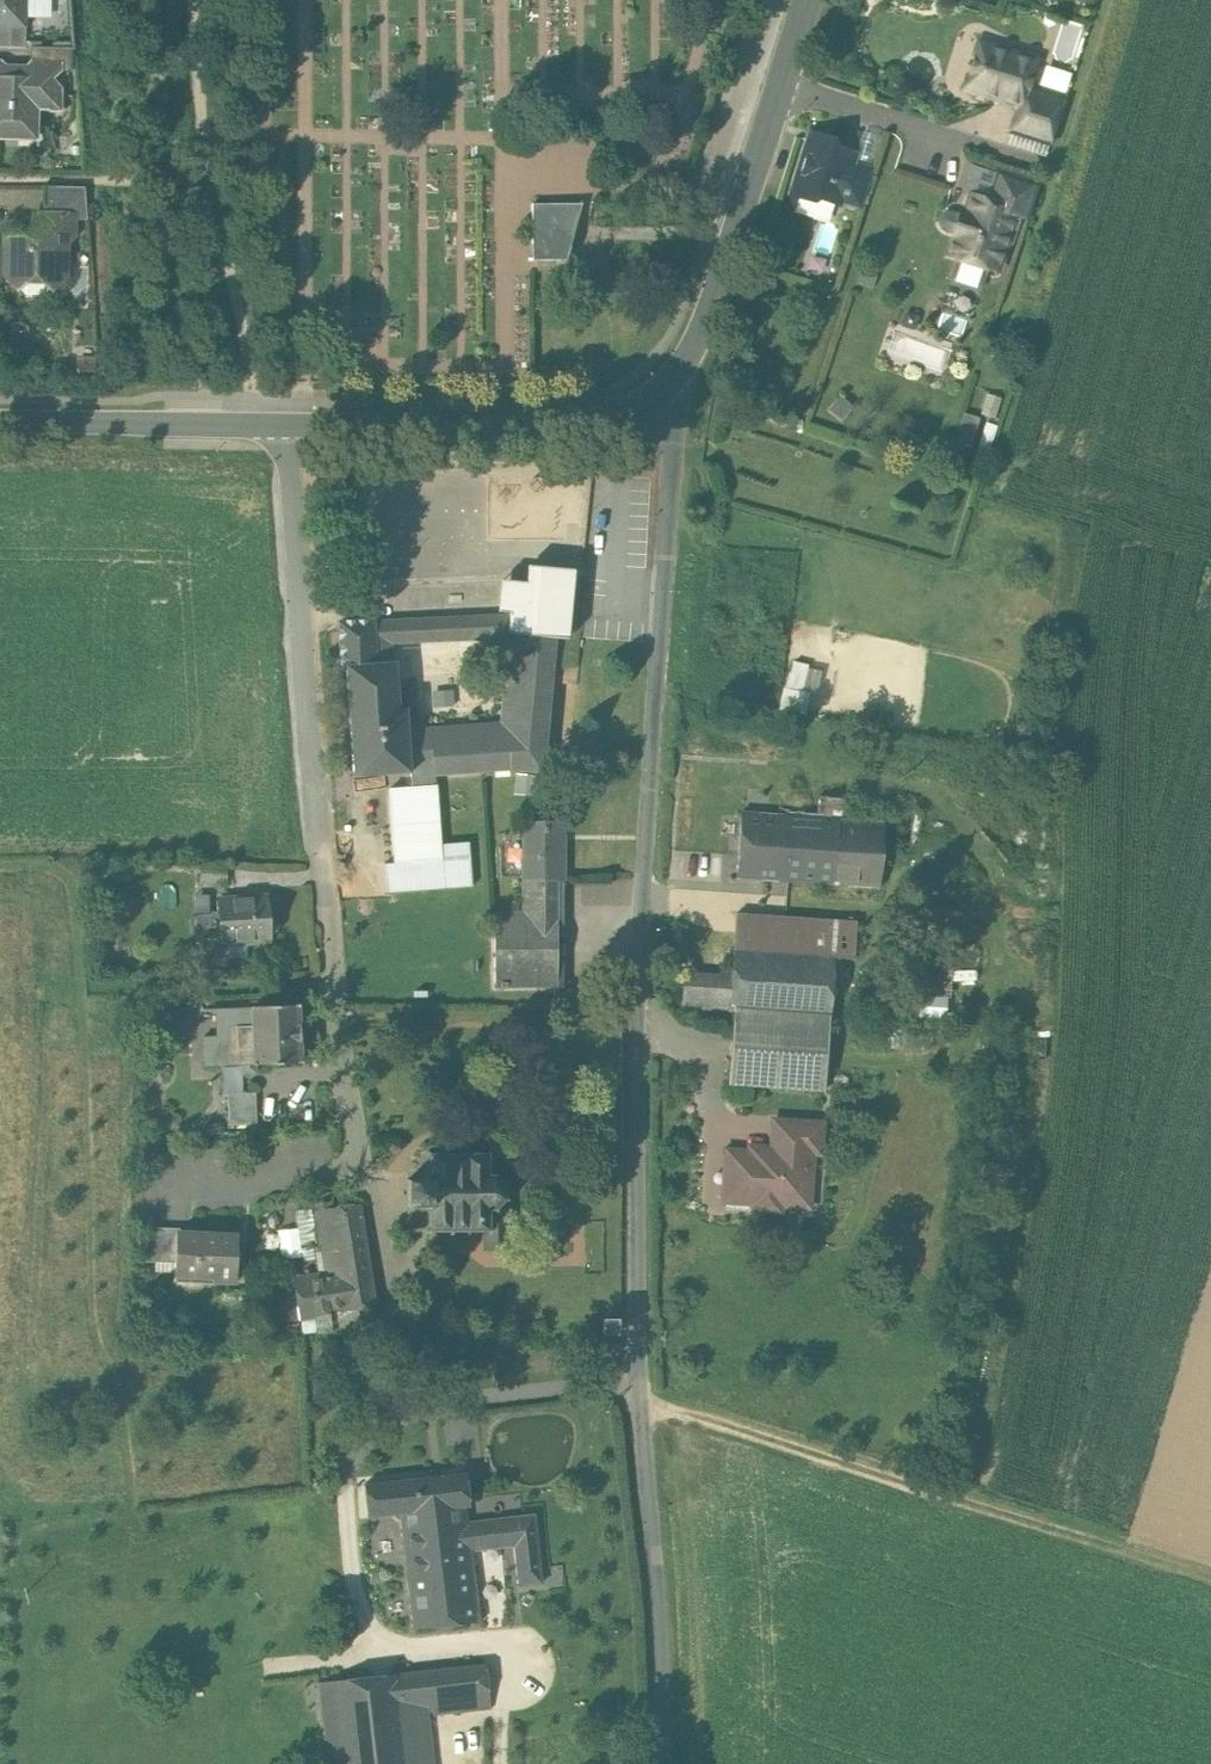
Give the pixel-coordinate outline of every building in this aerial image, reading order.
[(19,23),(19,22),(19,0),(0,0),(0,23),(19,23)] [(0,23),(0,46),(25,47),(26,22),(19,22),(19,23),(0,23)] [(1037,60),(978,42),(964,87),(1018,104),(1023,105),(1027,91),(1037,60)] [(70,48),(35,47),(35,68),(35,70),(49,70),(70,71),(70,48)] [(5,67),(5,66),(0,61),(0,138),(17,139),(22,133),(22,125),(36,126),(37,105),(46,105),(49,110),(60,110),(60,88),(56,83),(48,83),(49,70),(35,70),(34,70),(35,68),(5,67)] [(1047,64),(1042,84),(1069,91),(1074,71),(1047,64)] [(1064,103),(1027,91),(1023,105),(1018,104),(1010,130),(1051,143),(1064,103)] [(829,137),(819,134),(808,140),(793,186),(799,197),(811,200),(817,197),(834,202),(840,200),(851,162),(847,155),(837,152),(829,137)] [(851,162),(840,200),(858,205),(870,168),(851,162)] [(1038,184),(997,171),(988,199),(1015,207),(1013,215),(1027,219),(1038,184)] [(44,186),(44,216),(71,216),(71,219),(87,219),(85,187),(44,186)] [(988,199),(972,194),(966,215),(959,213),(952,234),(954,235),(947,256),(995,271),(1013,215),(1015,207),(988,199)] [(533,261),(566,261),(576,226),(582,205),(532,205),(533,261)] [(7,237),(6,275),(17,287),(18,286),(25,294),(44,294),(52,287),(64,276),(64,242),(71,236),(71,219),(71,216),(44,216),(36,216),(35,232),(27,241),(23,237),(7,237)] [(216,380),(200,381),(200,390),(217,390),(216,380)] [(966,412),(956,438),(973,444),(983,418),(966,412)] [(574,568),(528,565),(526,581),(501,579),(499,611),(339,621),(341,667),(346,667),(354,776),(410,772),(412,786),(389,789),(395,861),(441,858),(436,785),(435,775),(511,770),(522,770),(544,772),(556,637),(567,638),(574,568)] [(782,688),(779,710),(803,714),(806,692),(782,688)] [(536,794),(538,773),(515,771),(513,792),(536,794)] [(843,798),(819,796),(818,818),(838,819),(841,819),(843,798)] [(818,818),(743,813),(738,877),(833,883),(838,819),(818,818)] [(841,819),(838,819),(833,883),(879,886),(883,822),(841,819)] [(522,881),(524,881),(563,881),(565,880),(565,821),(522,821),(522,881)] [(563,986),(563,881),(524,881),(523,911),(495,911),(494,987),(563,986)] [(269,941),(266,897),(218,900),(219,918),(215,918),(211,914),(193,915),(189,919),(190,931),(194,935),(195,950),(201,956),(222,955),(221,943),(269,941)] [(856,922),(736,913),(734,948),(834,955),(834,956),(854,958),(856,922)] [(834,955),(734,948),(732,976),(729,1010),(734,1011),(829,1017),(834,956),(834,955)] [(732,976),(684,973),(682,1007),(729,1010),(732,976)] [(217,1065),(297,1065),(297,1007),(217,1007),(217,1065)] [(829,1017),(734,1011),(728,1083),(824,1090),(829,1017)] [(230,1125),(256,1125),(256,1091),(230,1091),(230,1125)] [(774,1120),(772,1148),(812,1150),(812,1152),(820,1153),(822,1123),(774,1120)] [(724,1198),(754,1200),(754,1210),(780,1211),(781,1205),(809,1206),(812,1152),(812,1150),(772,1148),(762,1147),(762,1152),(727,1149),(724,1198)] [(407,1205),(426,1205),(426,1208),(430,1208),(430,1226),(426,1230),(428,1233),(432,1229),(448,1229),(448,1235),(452,1235),(452,1229),(465,1229),(465,1235),(469,1235),(469,1229),(485,1229),(485,1248),(507,1247),(507,1207),(505,1205),(496,1205),(503,1199),(507,1201),(508,1198),(504,1196),(504,1186),(508,1184),(507,1182),(502,1184),(495,1177),(497,1172),(494,1171),(492,1176),(486,1176),(486,1156),(490,1153),(487,1150),(483,1154),(467,1154),(467,1148),(464,1148),(464,1154),(451,1154),(451,1148),(447,1148),(447,1154),(431,1154),(428,1150),(425,1153),(429,1157),(429,1172),(420,1172),(420,1179),(407,1179),(407,1205)] [(375,1305),(358,1203),(331,1207),(330,1201),(314,1204),(325,1274),(294,1279),(298,1299),(301,1317),(315,1315),(363,1307),(375,1305)] [(176,1234),(178,1234),(179,1228),(143,1227),(142,1260),(175,1261),(176,1234)] [(178,1234),(176,1234),(175,1261),(175,1273),(213,1274),(213,1280),(236,1281),(237,1236),(178,1234)] [(286,1320),(301,1317),(298,1299),(283,1301),(286,1320)] [(367,1333),(363,1307),(315,1315),(317,1332),(367,1333)] [(618,1318),(603,1318),(603,1326),(603,1333),(618,1333),(618,1325),(618,1318)] [(466,1474),(366,1485),(369,1517),(402,1514),(466,1507),(469,1507),(466,1474)] [(466,1507),(402,1514),(415,1628),(478,1622),(471,1552),(467,1522),(466,1507)] [(536,1515),(467,1522),(471,1552),(517,1548),(521,1585),(543,1583),(536,1515)] [(569,1583),(553,1584),(554,1618),(570,1617),(569,1583)] [(522,1661),(457,1668),(459,1711),(522,1704),(522,1661)] [(457,1668),(395,1675),(399,1712),(425,1709),(426,1715),(459,1711),(457,1668)] [(338,1681),(342,1719),(347,1763),(405,1763),(399,1712),(395,1675),(338,1681)] [(338,1681),(314,1684),(318,1722),(342,1719),(338,1681)] [(318,1722),(323,1763),(347,1763),(342,1719),(318,1722)]
